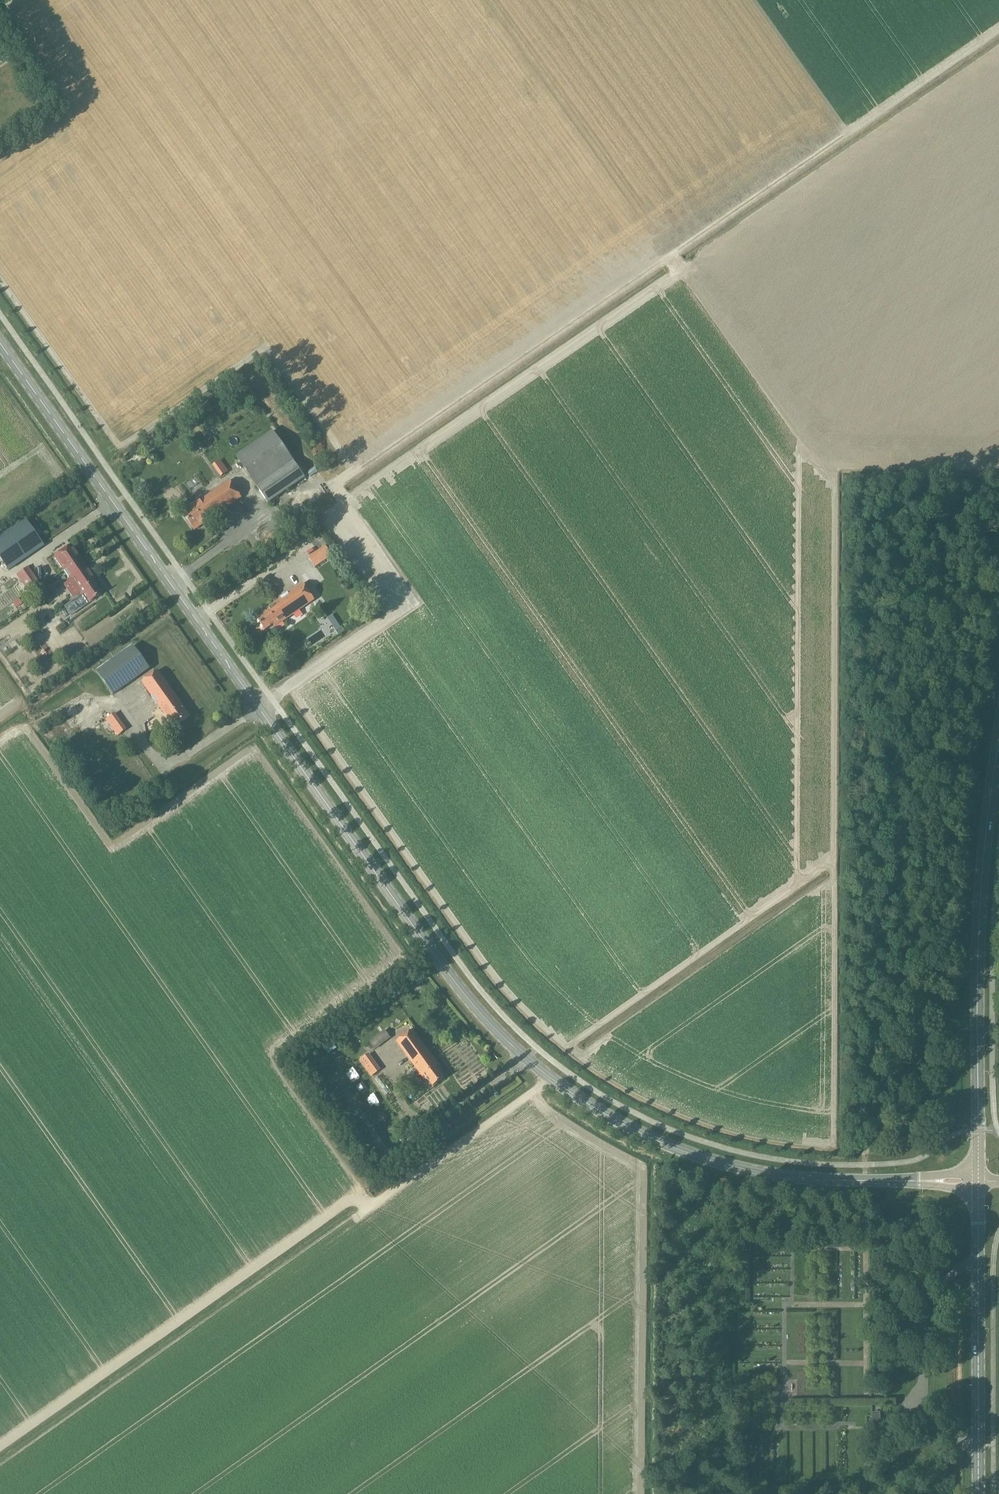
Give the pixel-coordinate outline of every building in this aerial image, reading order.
[(305,477),(273,431),(236,456),(257,486),(256,486),(268,503),(305,477)] [(194,529),(240,498),(229,481),(183,513),(194,529)] [(22,520),(0,536),(0,560),(9,571),(42,547),(22,520)] [(71,615),(101,594),(92,583),(95,581),(69,544),(53,556),(81,595),(65,607),(71,615)] [(315,567),(331,555),(325,545),(308,557),(315,567)] [(244,573),(250,569),(247,565),(241,569),(244,573)] [(37,585),(25,569),(18,575),(29,591),(37,585)] [(275,628),(315,600),(302,582),(266,608),(267,610),(256,618),(265,631),(273,626),(275,628)] [(17,593),(8,598),(13,605),(21,600),(17,593)] [(313,612),(303,621),(306,624),(298,632),(310,645),(328,628),(313,612)] [(64,634),(71,645),(81,640),(74,628),(64,634)] [(113,694),(150,669),(133,645),(96,670),(113,694)] [(173,727),(190,716),(158,670),(141,681),(173,727)] [(115,712),(106,718),(114,732),(117,736),(127,729),(115,712)] [(375,1049),(390,1038),(384,1030),(369,1041),(375,1049)] [(433,1087),(444,1078),(436,1067),(438,1065),(412,1030),(396,1041),(425,1080),(427,1079),(433,1087)] [(371,1077),(381,1070),(369,1054),(359,1060),(371,1077)] [(413,1082),(418,1093),(427,1089),(421,1078),(413,1082)]
